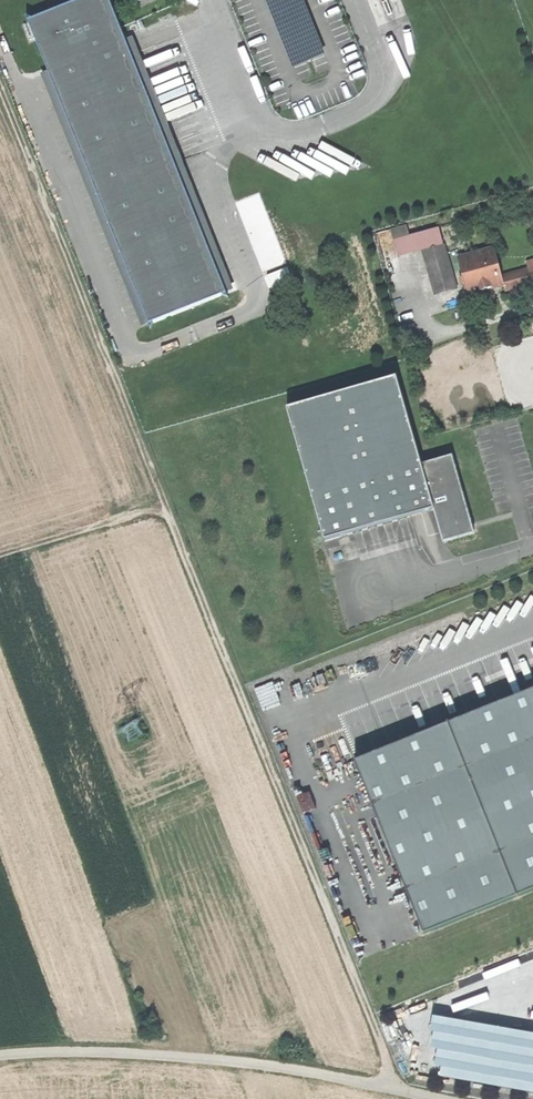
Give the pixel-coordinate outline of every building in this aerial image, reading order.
[(225,293),(124,38),(109,0),(81,0),(28,21),(149,324),(225,293)] [(293,66),(324,54),(302,0),(267,0),(293,66)] [(398,257),(423,250),(442,245),(438,228),(410,236),(407,225),(390,230),(398,257)] [(423,250),(435,292),(454,287),(442,245),(423,250)] [(458,257),(469,293),(503,283),(502,278),(492,247),(458,257)] [(532,281),(532,260),(527,262),(529,270),(502,278),(503,283),(505,289),(532,281)] [(396,378),(288,409),(325,541),(434,510),(440,532),(472,524),(462,489),(452,456),(421,465),(396,378)] [(475,534),(472,524),(440,532),(443,543),(475,534)] [(355,762),(424,934),(532,890),(532,691),(355,762)] [(437,1075),(532,1092),(532,1032),(428,1015),(437,1075)]
